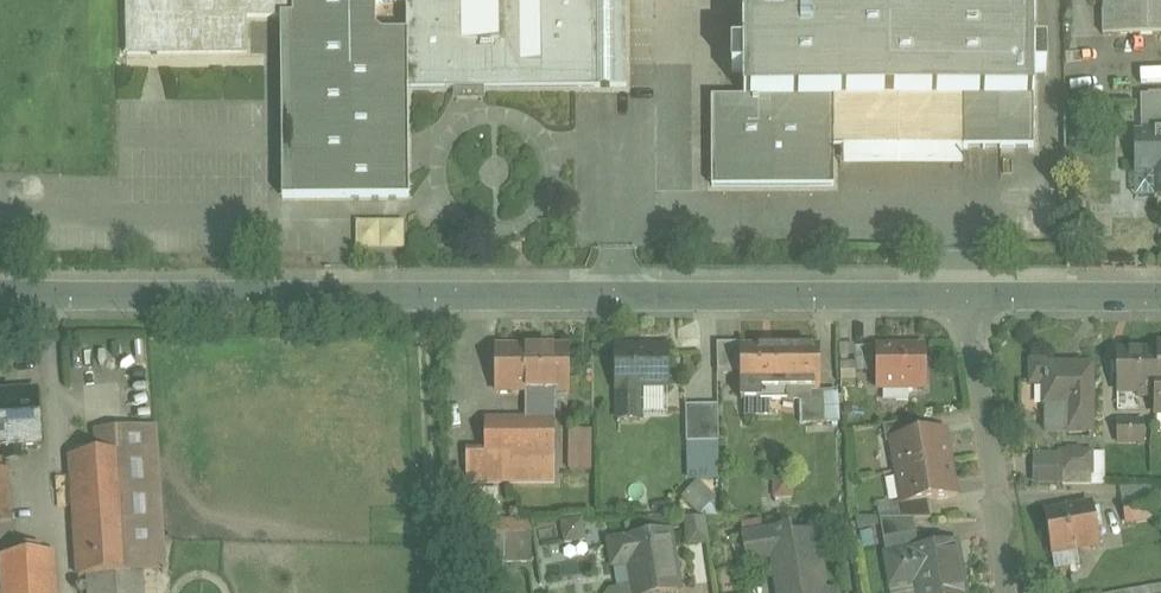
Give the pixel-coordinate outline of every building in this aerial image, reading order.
[(127,54),(247,53),(247,18),(280,17),(281,200),(412,199),(411,91),(631,90),(630,0),(127,0),(127,54)] [(1035,149),(1034,0),(740,0),(740,96),(711,96),(711,188),(836,187),(836,150),(1035,149)] [(1118,36),(1160,35),(1160,0),(1117,0),(1118,36)] [(229,95),(254,97),(255,84),(230,82),(229,95)] [(1149,95),(1150,133),(1135,133),(1135,174),(1160,173),(1160,199),(1160,95),(1149,95)] [(358,249),(406,248),(406,219),(358,219),(358,249)] [(744,344),(717,343),(718,374),(736,375),(736,368),(743,368),(742,349),(744,349),(744,344)] [(877,374),(876,344),(842,346),(843,376),(877,374)] [(1118,353),(1118,393),(1139,393),(1139,397),(1157,397),(1157,413),(1160,413),(1160,345),(1160,352),(1118,353)] [(744,349),(742,349),(743,368),(743,401),(789,401),(789,383),(821,382),(821,348),(744,349)] [(926,348),(878,348),(878,389),(926,389),(926,348)] [(570,349),(497,349),(497,391),(527,391),(527,420),(486,420),(485,454),(485,457),(555,456),(555,390),(570,390),(570,349)] [(669,349),(617,349),(617,389),(619,389),(641,389),(669,389),(669,349)] [(1092,366),(1048,366),(1048,362),(1032,362),(1032,383),(1045,383),(1046,431),(1092,431),(1092,366)] [(641,389),(619,389),(619,418),(641,418),(641,389)] [(838,392),(803,393),(805,423),(839,421),(838,392)] [(0,397),(0,447),(42,444),(38,394),(0,397)] [(719,407),(687,407),(687,442),(719,442),(719,407)] [(914,421),(884,426),(887,443),(893,442),(893,440),(917,436),(914,421)] [(1144,421),(1118,421),(1118,442),(1144,442),(1144,421)] [(121,452),(71,456),(79,577),(89,576),(132,573),(131,572),(130,552),(163,549),(155,429),(120,431),(121,452)] [(594,430),(571,430),(570,469),(593,469),(594,430)] [(917,436),(893,440),(893,442),(904,502),(904,503),(928,499),(956,494),(945,431),(917,436)] [(719,442),(687,442),(688,480),(720,480),(719,442)] [(1036,486),(1063,486),(1063,453),(1036,453),(1036,486)] [(1091,453),(1063,453),(1063,486),(1091,486),(1091,453)] [(555,456),(485,457),(485,454),(467,454),(467,483),(555,483),(555,456)] [(0,470),(0,521),(11,521),(8,470),(0,470)] [(794,480),(774,480),(774,499),(794,499),(794,480)] [(698,483),(683,498),(699,512),(713,497),(698,483)] [(928,499),(904,503),(904,502),(898,503),(900,518),(914,519),(932,519),(928,499)] [(1151,499),(1123,504),(1126,523),(1155,518),(1151,499)] [(1092,505),(1046,513),(1053,553),(1100,545),(1092,505)] [(688,518),(689,544),(709,543),(708,517),(688,518)] [(900,518),(880,519),(884,538),(916,533),(914,519),(900,518)] [(583,520),(561,522),(563,543),(586,540),(583,520)] [(528,522),(490,522),(491,563),(529,562),(528,522)] [(556,528),(540,531),(542,541),(558,538),(556,528)] [(611,543),(615,566),(632,563),(637,592),(665,592),(680,590),(671,533),(611,543)] [(794,536),(772,533),(744,537),(748,562),(774,558),(780,592),(824,592),(824,591),(814,533),(794,536)] [(916,533),(884,538),(887,557),(912,552),(911,550),(919,548),(916,533)] [(911,550),(912,552),(887,557),(892,585),(893,584),(893,581),(916,577),(919,592),(966,592),(961,564),(957,564),(955,553),(959,553),(957,542),(919,548),(911,550)] [(15,549),(16,557),(2,558),(4,592),(57,592),(55,555),(41,555),(40,548),(15,549)] [(89,576),(90,592),(144,592),(143,571),(131,572),(132,573),(89,576)]
